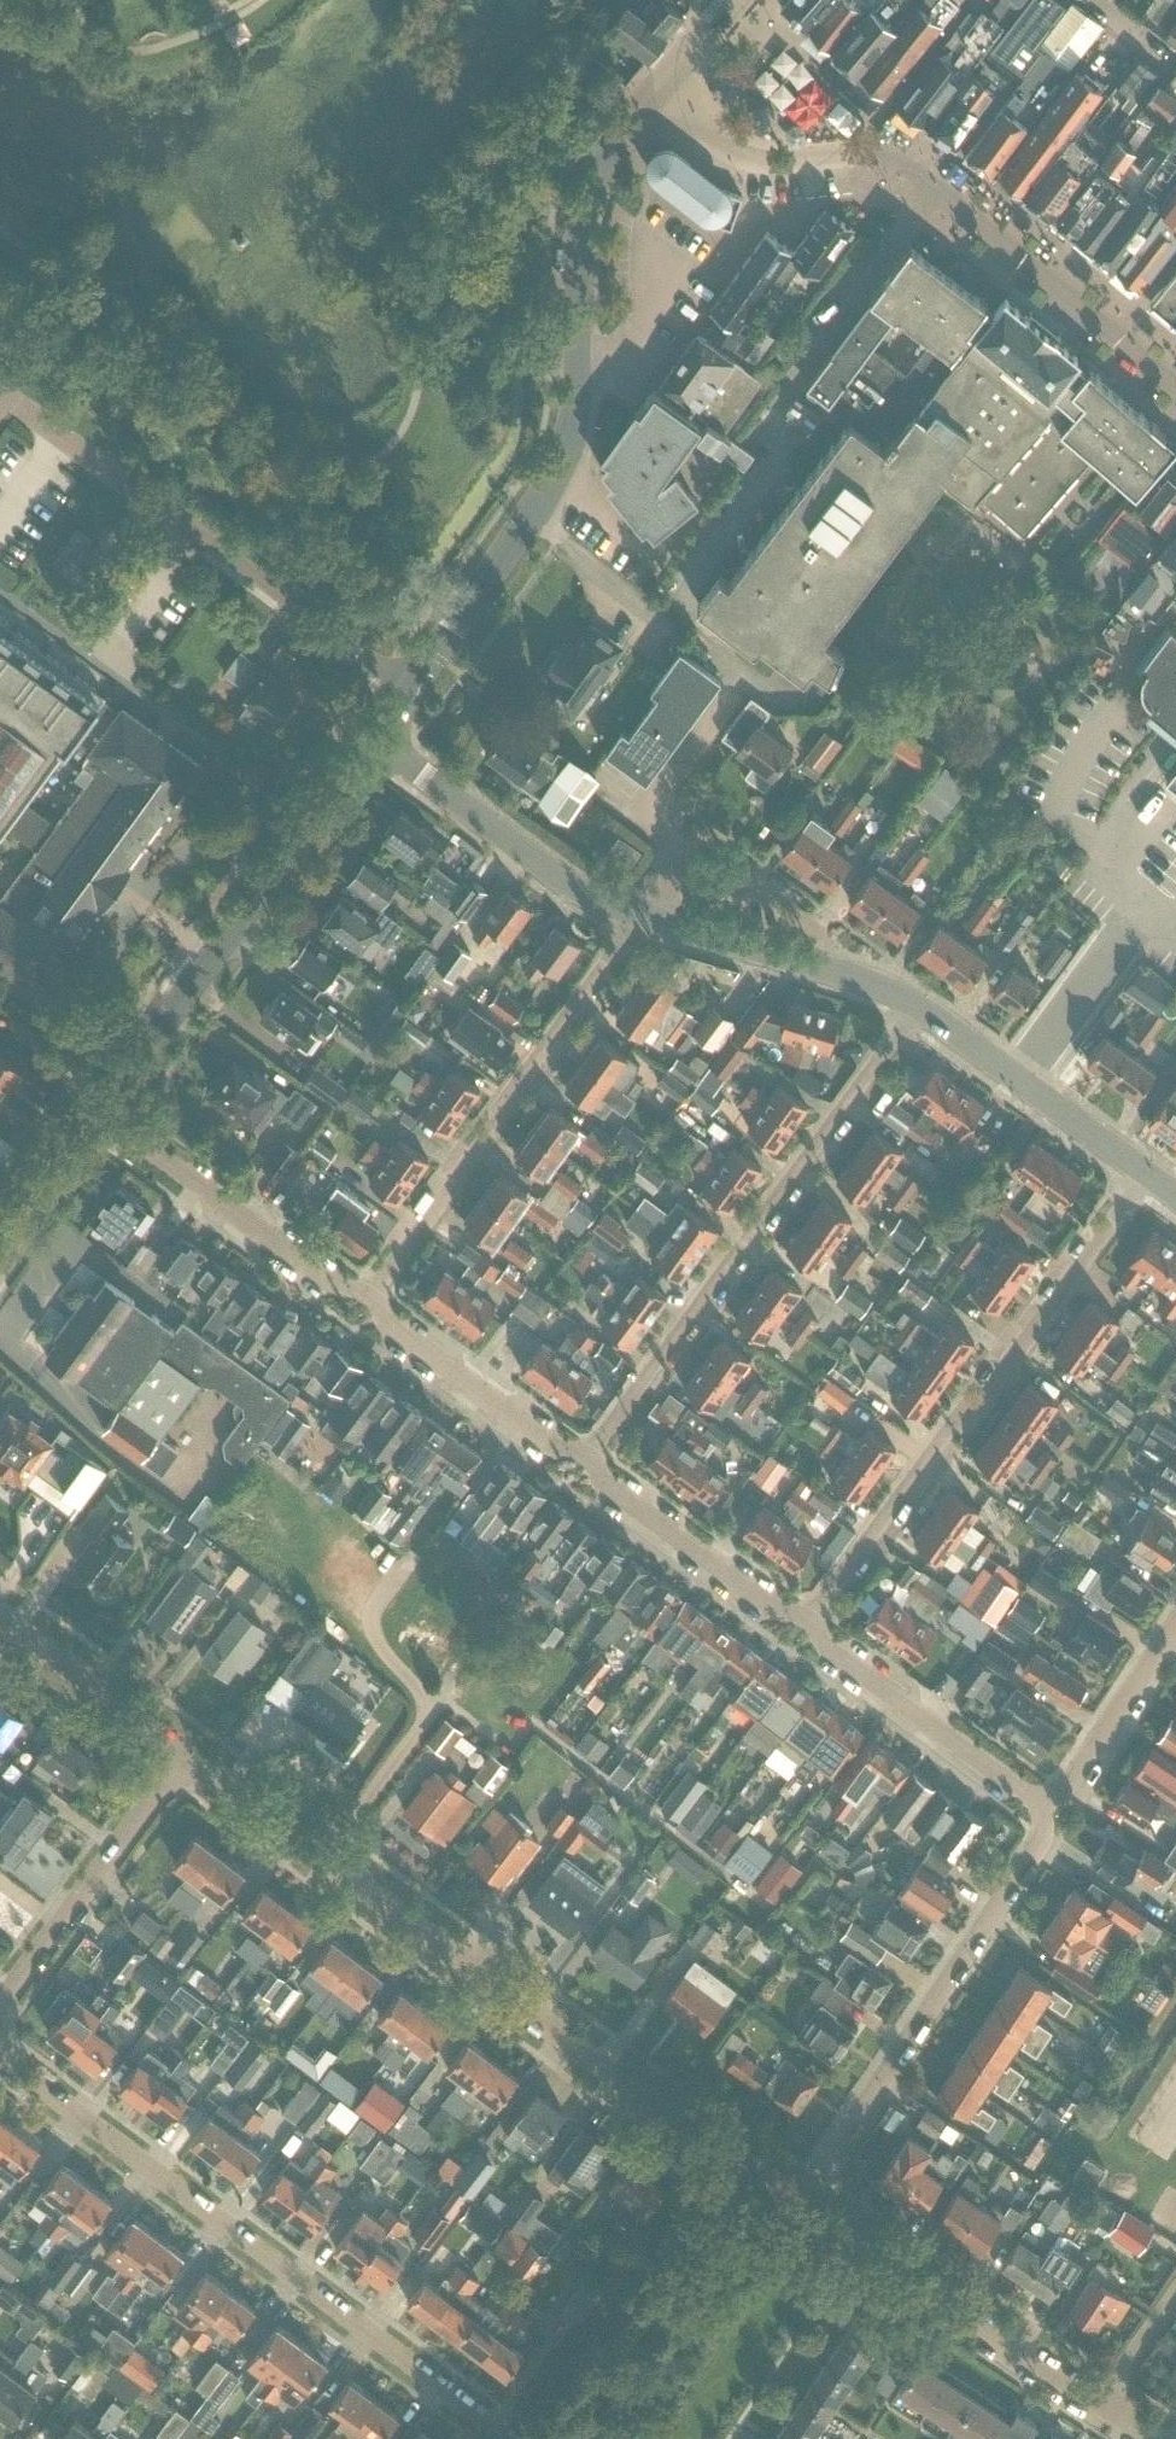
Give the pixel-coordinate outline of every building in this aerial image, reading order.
[(668,34),(684,15),(667,0),(642,0),(636,7),(668,34)] [(826,9),(833,0),(786,0),(781,6),(807,30),(826,9)] [(826,9),(827,9),(808,31),(830,50),(848,28),(850,31),(871,7),(862,0),(834,0),(826,9)] [(871,7),(850,31),(832,52),(856,73),(895,25),(917,0),(877,0),(871,7)] [(895,25),(898,28),(857,75),(883,97),(943,23),(928,10),(937,0),(917,0),(895,25)] [(996,15),(1004,21),(1020,0),(1007,0),(996,15)] [(1063,76),(1103,25),(1072,1),(1044,38),(1032,54),(1013,79),(1018,82),(966,154),(992,171),(1063,76)] [(647,61),(666,39),(627,7),(608,30),(647,61)] [(922,125),(963,72),(966,74),(1001,25),(981,10),(963,35),(969,40),(952,64),(935,52),(896,107),(922,125)] [(577,43),(590,53),(597,44),(604,36),(590,25),(577,43)] [(1113,82),(1138,100),(1159,72),(1134,54),(1113,82)] [(1076,69),(998,175),(1023,194),(1102,89),(1076,69)] [(1165,87),(1175,95),(1175,72),(1165,87)] [(956,147),(993,93),(963,73),(927,129),(956,147)] [(1146,99),(1168,115),(1175,104),(1175,95),(1165,87),(1158,82),(1146,99)] [(1051,217),(1106,142),(1080,122),(1024,195),(1051,217)] [(1160,205),(1152,199),(1175,163),(1175,135),(1160,158),(1138,189),(1132,197),(1092,250),(1114,267),(1160,205)] [(1090,212),(1131,158),(1137,151),(1117,136),(1099,159),(1101,160),(1072,198),(1071,198),(1055,220),(1072,234),(1090,212)] [(731,228),(743,196),(711,184),(697,174),(687,164),(677,153),(672,150),(667,149),(662,150),(658,152),(654,155),(652,160),(651,165),(651,170),(653,174),(657,178),(695,208),(701,210),(699,216),(731,228)] [(1092,250),(1132,197),(1138,189),(1160,158),(1151,151),(1141,165),(1131,158),(1090,212),(1072,234),(1092,250)] [(1175,182),(1160,205),(1126,252),(1114,267),(1139,289),(1169,251),(1175,242),(1175,182)] [(794,251),(793,250),(767,286),(779,295),(804,258),(823,271),(852,228),(825,209),(794,251)] [(767,286),(793,250),(767,231),(711,309),(718,314),(707,328),(735,347),(744,333),(736,328),(765,286),(767,286)] [(720,573),(698,603),(755,647),(759,640),(804,674),(812,663),(830,677),(843,650),(824,635),(942,479),(948,471),(914,446),(985,352),(1034,390),(1043,379),(1054,387),(1077,360),(1076,359),(1078,357),(1006,297),(993,313),(985,307),(988,303),(911,244),(806,383),(853,417),(729,580),(720,573)] [(1175,298),(1175,268),(1150,300),(1165,312),(1175,298)] [(1165,312),(1175,322),(1175,298),(1165,312)] [(774,335),(753,321),(736,347),(757,361),(774,335)] [(700,334),(698,333),(660,385),(662,387),(662,386),(723,431),(761,379),(700,334)] [(634,510),(633,511),(654,537),(697,502),(688,491),(687,491),(675,476),(658,490),(652,483),(698,421),(654,388),(626,427),(627,428),(608,454),(609,455),(601,467),(615,484),(614,485),(634,510)] [(821,415),(797,397),(787,411),(811,428),(821,415)] [(754,454),(753,454),(707,421),(697,435),(744,468),(754,454)] [(1104,541),(1138,568),(1175,520),(1175,450),(1104,541)] [(1160,548),(1140,573),(1103,627),(1104,628),(1125,638),(1129,623),(1134,617),(1140,623),(1150,610),(1156,615),(1175,590),(1175,528),(1160,548)] [(106,696),(0,618),(0,830),(4,825),(37,849),(0,901),(0,963),(34,988),(62,949),(97,900),(105,906),(119,888),(131,870),(123,864),(167,805),(198,763),(123,708),(110,726),(93,714),(106,696)] [(1167,626),(1138,663),(1146,669),(1141,678),(1141,687),(1143,696),(1149,703),(1143,710),(1175,739),(1175,633),(1167,626)] [(602,682),(614,666),(609,662),(619,647),(591,627),(574,650),(564,643),(558,651),(554,649),(543,663),(547,666),(541,674),(552,682),(543,694),(571,715),(597,678),(602,682)] [(265,651),(277,660),(288,644),(276,635),(265,651)] [(1103,668),(1112,652),(1096,643),(1087,659),(1103,668)] [(224,673),(241,685),(245,679),(250,682),(248,685),(254,689),(235,715),(254,729),(264,716),(276,725),(278,723),(280,725),(288,714),(285,712),(298,694),(276,677),(278,674),(259,660),(258,662),(241,650),(224,673)] [(623,730),(608,750),(646,779),(720,678),(682,650),(669,668),(668,667),(652,689),(659,694),(629,734),(623,730)] [(721,736),(738,749),(755,761),(745,775),(765,789),(793,750),(760,725),(771,710),(751,695),(721,736)] [(504,727),(486,752),(507,767),(504,771),(528,789),(531,785),(541,792),(538,797),(551,811),(569,821),(599,777),(587,763),(569,755),(568,757),(558,750),(552,759),(522,737),(521,739),(504,727)] [(842,742),(825,730),(805,758),(821,770),(842,742)] [(930,786),(954,803),(969,783),(946,765),(930,786)] [(1167,780),(1175,788),(1175,769),(1167,780)] [(838,785),(825,776),(812,796),(824,805),(838,785)] [(829,824),(836,829),(856,802),(849,797),(829,824)] [(862,807),(856,802),(836,829),(842,834),(862,807)] [(401,809),(383,835),(414,858),(423,846),(437,857),(447,844),(432,833),(432,832),(401,809)] [(782,851),(806,869),(826,841),(814,832),(820,824),(811,818),(805,826),(802,824),(782,851)] [(840,852),(826,841),(806,869),(831,887),(851,859),(848,857),(854,849),(846,843),(840,852)] [(896,874),(903,878),(923,851),(916,847),(896,874)] [(929,856),(923,851),(903,878),(909,883),(929,856)] [(399,878),(368,855),(348,882),(380,905),(391,889),(409,902),(417,892),(399,879),(399,878)] [(850,901),(874,918),(895,890),(882,880),(886,875),(876,867),(872,873),(871,872),(850,901)] [(451,907),(466,918),(487,890),(472,879),(451,907)] [(532,907),(507,888),(482,922),(483,923),(474,936),(485,944),(495,931),(507,941),(532,907)] [(919,908),(895,890),(874,918),(898,936),(919,908)] [(403,923),(382,908),(374,918),(343,895),(334,907),(329,908),(323,916),(324,921),(322,923),(360,950),(372,934),(387,945),(403,923)] [(964,924),(971,929),(991,901),(985,896),(964,924)] [(997,905),(991,901),(971,929),(977,933),(997,905)] [(1035,916),(1022,906),(996,941),(1009,951),(1035,916)] [(918,950),(942,968),(963,940),(938,922),(918,950)] [(581,943),(556,925),(533,956),(535,957),(525,971),(535,979),(545,965),(557,974),(581,943)] [(343,960),(309,935),(290,962),(323,986),(336,968),(357,983),(366,971),(346,956),(343,960)] [(472,951),(454,938),(436,966),(454,977),(472,951)] [(1039,966),(1046,971),(1066,943),(1059,939),(1039,966)] [(976,950),(963,940),(942,968),(966,986),(987,958),(986,957),(993,947),(983,940),(976,950)] [(1018,1008),(1037,983),(1012,965),(994,991),(1018,1008)] [(1174,989),(1141,965),(1124,988),(1157,1012),(1174,989)] [(454,977),(436,966),(428,978),(452,994),(460,981),(454,977)] [(653,967),(634,992),(683,1027),(693,1014),(684,1007),(683,1009),(669,999),(678,986),(653,967)] [(524,1006),(499,988),(489,1002),(514,1020),(524,1006)] [(281,989),(262,1016),(298,1043),(308,1050),(320,1033),(319,1033),(321,1030),(327,1034),(340,1018),(331,1012),(329,1015),(322,1010),(319,1014),(306,1005),(305,1006),(281,989)] [(683,1027),(634,992),(616,1017),(642,1036),(651,1023),(662,1031),(661,1032),(681,1047),(691,1035),(682,1029),(683,1027)] [(815,1009),(790,1001),(785,1019),(772,1015),(774,1013),(760,1002),(738,1032),(752,1043),(762,1030),(795,1040),(789,1059),(799,1062),(815,1009)] [(735,1020),(714,1004),(692,1033),(712,1049),(735,1020)] [(449,1031),(497,1066),(515,1042),(501,1031),(502,1030),(469,1005),(449,1031)] [(1132,1035),(1139,1040),(1158,1013),(1152,1008),(1132,1035)] [(381,1027),(357,1009),(347,1022),(372,1040),(381,1027)] [(840,1016),(815,1009),(799,1062),(809,1065),(815,1046),(830,1050),(840,1016)] [(1165,1018),(1158,1013),(1139,1040),(1145,1045),(1165,1018)] [(432,1034),(407,1017),(397,1032),(421,1049),(432,1034)] [(362,1035),(345,1022),(336,1035),(353,1047),(362,1035)] [(1164,1050),(1175,1059),(1175,1033),(1164,1050)] [(1112,1077),(1130,1052),(1106,1034),(1087,1059),(1112,1077)] [(640,1065),(601,1037),(584,1061),(633,1097),(643,1084),(632,1076),(640,1065)] [(747,1049),(730,1037),(709,1065),(727,1077),(747,1049)] [(4,1095),(25,1067),(0,1049),(0,1091),(4,1095)] [(1130,1052),(1112,1077),(1136,1095),(1155,1070),(1130,1052)] [(678,1055),(668,1068),(691,1086),(701,1073),(678,1055)] [(288,1098),(236,1059),(213,1090),(237,1107),(237,1112),(244,1118),(250,1117),(262,1125),(275,1108),(299,1125),(316,1102),(296,1087),(288,1098)] [(633,1097),(584,1061),(566,1085),(604,1113),(612,1103),(625,1112),(635,1099),(633,1097)] [(347,1088),(316,1066),(305,1081),(335,1104),(347,1088)] [(824,1083),(800,1066),(791,1079),(815,1096),(824,1083)] [(691,1086),(668,1068),(658,1081),(681,1099),(691,1086)] [(959,1086),(934,1068),(913,1097),(924,1105),(915,1116),(906,1129),(920,1139),(930,1126),(938,1115),(959,1086)] [(426,1070),(419,1078),(464,1111),(480,1090),(451,1069),(442,1082),(426,1070)] [(449,1132),(464,1111),(419,1078),(413,1087),(430,1099),(421,1111),(449,1132)] [(725,1096),(701,1078),(688,1096),(711,1114),(725,1096)] [(1173,1138),(1175,1134),(1175,1083),(1149,1120),(1173,1138)] [(754,1085),(747,1094),(792,1127),(807,1106),(779,1085),(770,1097),(754,1085)] [(984,1104),(959,1086),(938,1115),(963,1133),(984,1104)] [(374,1104),(353,1088),(344,1100),(366,1116),(374,1104)] [(776,1147),(792,1127),(747,1094),(740,1103),(757,1115),(748,1127),(776,1147)] [(915,1116),(895,1101),(883,1116),(904,1132),(906,1129),(915,1116)] [(533,1130),(561,1150),(578,1126),(551,1106),(533,1130)] [(617,1137),(596,1122),(580,1145),(601,1160),(617,1137)] [(943,1136),(930,1126),(920,1139),(933,1149),(943,1136)] [(561,1150),(533,1130),(515,1154),(543,1175),(561,1150)] [(856,1156),(884,1177),(898,1187),(909,1195),(919,1182),(907,1174),(907,1175),(892,1164),(902,1151),(874,1130),(856,1156)] [(282,1135),(262,1162),(284,1179),(288,1173),(302,1153),(304,1151),(282,1135)] [(337,1151),(316,1136),(305,1151),(326,1166),(337,1151)] [(697,1136),(689,1146),(746,1188),(762,1167),(733,1146),(724,1159),(708,1147),(709,1146),(697,1136)] [(375,1139),(369,1147),(414,1180),(429,1159),(400,1138),(391,1151),(375,1139)] [(1011,1168),(1037,1187),(1057,1158),(1032,1140),(1011,1168)] [(398,1201),(414,1180),(369,1147),(362,1156),(379,1168),(369,1180),(398,1201)] [(302,1153),(288,1173),(301,1183),(316,1163),(302,1153)] [(731,1210),(746,1188),(702,1156),(696,1165),(711,1176),(702,1189),(731,1210)] [(865,1201),(884,1177),(856,1156),(837,1181),(865,1201)] [(1083,1177),(1057,1158),(1037,1187),(1062,1205),(1083,1177)] [(664,1178),(641,1160),(629,1175),(653,1192),(664,1178)] [(583,1184),(561,1169),(552,1182),(573,1197),(583,1184)] [(483,1198),(510,1219),(519,1207),(551,1229),(559,1217),(501,1174),(483,1198)] [(338,1185),(317,1213),(334,1227),(332,1230),(361,1252),(378,1229),(364,1219),(371,1210),(338,1185)] [(141,1233),(155,1215),(115,1186),(90,1220),(121,1243),(133,1227),(141,1233)] [(899,1209),(909,1195),(898,1187),(888,1200),(899,1209)] [(646,1196),(637,1208),(699,1253),(717,1229),(688,1207),(678,1220),(646,1196)] [(598,1211),(578,1197),(569,1209),(589,1224),(598,1211)] [(510,1219),(483,1198),(465,1223),(493,1243),(510,1219)] [(823,1199),(805,1225),(833,1246),(852,1220),(823,1199)] [(980,1213),(964,1200),(955,1212),(971,1225),(980,1213)] [(1019,1212),(1005,1202),(995,1215),(1009,1225),(1019,1212)] [(680,1278),(699,1253),(637,1208),(627,1221),(659,1245),(651,1257),(680,1278)] [(621,1222),(604,1210),(592,1228),(620,1247),(630,1233),(619,1225),(621,1222)] [(1019,1212),(1009,1225),(1022,1235),(1032,1221),(1019,1212)] [(925,1234),(900,1216),(888,1234),(913,1252),(925,1234)] [(815,1271),(833,1246),(805,1225),(786,1250),(815,1271)] [(1175,1256),(1175,1245),(1155,1229),(1130,1262),(1131,1263),(1121,1277),(1132,1284),(1142,1271),(1157,1282),(1175,1256)] [(975,1255),(988,1264),(1017,1285),(1035,1260),(1006,1239),(997,1251),(972,1233),(963,1246),(975,1255)] [(618,1248),(597,1234),(588,1248),(608,1262),(618,1248)] [(207,1254),(182,1236),(174,1247),(168,1243),(160,1253),(143,1277),(156,1287),(161,1281),(160,1276),(165,1271),(184,1285),(189,1278),(207,1254)] [(533,1253),(511,1238),(502,1251),(523,1266),(533,1253)] [(910,1255),(885,1238),(874,1254),(899,1271),(910,1255)] [(160,1253),(144,1241),(127,1265),(143,1277),(160,1253)] [(478,1252),(465,1242),(457,1253),(470,1263),(478,1252)] [(856,1242),(847,1256),(859,1265),(869,1251),(856,1242)] [(975,1255),(963,1246),(954,1258),(966,1267),(975,1255)] [(478,1252),(470,1263),(459,1279),(445,1269),(424,1298),(449,1316),(490,1261),(478,1252)] [(859,1265),(847,1256),(837,1269),(849,1278),(859,1265)] [(1157,1282),(1172,1293),(1162,1307),(1172,1314),(1164,1325),(1175,1334),(1175,1256),(1157,1282)] [(193,1281),(189,1278),(184,1285),(180,1290),(191,1298),(199,1286),(221,1302),(239,1277),(213,1258),(205,1269),(202,1267),(193,1281)] [(500,1268),(490,1261),(449,1316),(474,1335),(495,1306),(479,1294),(491,1278),(492,1279),(500,1268)] [(998,1310),(1017,1285),(988,1264),(969,1289),(998,1310)] [(528,1284),(505,1268),(496,1280),(519,1296),(528,1284)] [(630,1346),(648,1321),(596,1283),(595,1284),(575,1269),(568,1277),(589,1292),(612,1310),(601,1325),(630,1346)] [(772,1269),(754,1294),(782,1315),(800,1290),(772,1269)] [(596,1283),(648,1321),(667,1297),(637,1275),(626,1290),(603,1273),(596,1283)] [(933,1293),(908,1276),(898,1290),(923,1308),(933,1293)] [(49,1359),(118,1409),(176,1330),(106,1279),(94,1296),(88,1291),(55,1338),(61,1342),(49,1359)] [(244,1335),(250,1326),(270,1300),(244,1281),(235,1293),(233,1291),(222,1306),(219,1304),(206,1322),(221,1333),(228,1324),(244,1335)] [(873,1300),(848,1282),(835,1300),(860,1318),(873,1300)] [(540,1295),(529,1287),(513,1310),(524,1318),(540,1295)] [(1152,1313),(1162,1300),(1148,1289),(1138,1302),(1152,1313)] [(764,1340),(782,1315),(754,1294),(735,1319),(764,1340)] [(551,1303),(540,1295),(524,1318),(535,1326),(551,1303)] [(1090,1301),(1072,1326),(1100,1347),(1119,1321),(1090,1301)] [(235,1348),(250,1360),(264,1341),(276,1350),(280,1345),(283,1347),(301,1322),(275,1303),(266,1315),(264,1314),(253,1328),(250,1326),(244,1335),(235,1348)] [(795,1324),(808,1334),(818,1320),(805,1311),(795,1324)] [(911,1315),(902,1328),(956,1368),(974,1343),(946,1321),(936,1334),(911,1315)] [(199,1384),(215,1386),(237,1402),(234,1406),(236,1416),(240,1419),(223,1442),(225,1456),(240,1467),(289,1398),(183,1319),(176,1330),(118,1409),(104,1430),(142,1458),(162,1473),(179,1450),(161,1436),(199,1384)] [(521,1371),(546,1389),(587,1331),(577,1324),(569,1335),(568,1334),(556,1350),(542,1340),(521,1371)] [(808,1334),(795,1324),(785,1338),(798,1348),(808,1334)] [(306,1326),(300,1334),(297,1338),(295,1336),(284,1350),(282,1348),(266,1368),(282,1380),(292,1366),(303,1374),(307,1373),(311,1369),(313,1370),(326,1353),(332,1345),(306,1326)] [(1126,1366),(1113,1356),(1100,1347),(1072,1326),(1053,1351),(1082,1372),(1092,1358),(1105,1368),(1104,1369),(1117,1379),(1126,1366)] [(918,1359),(909,1371),(938,1392),(956,1368),(902,1328),(893,1340),(918,1359)] [(598,1339),(587,1331),(546,1389),(572,1407),(603,1363),(588,1352),(598,1339)] [(721,1338),(703,1363),(731,1384),(750,1359),(721,1338)] [(622,1355),(603,1340),(593,1353),(612,1368),(622,1355)] [(1123,1343),(1113,1356),(1126,1366),(1136,1353),(1123,1343)] [(344,1392),(348,1387),(362,1367),(336,1349),(327,1361),(326,1359),(306,1386),(313,1391),(323,1377),(337,1388),(325,1404),(331,1408),(343,1392),(344,1392)] [(900,1383),(890,1396),(919,1417),(938,1392),(909,1371),(880,1349),(863,1372),(886,1389),(893,1379),(900,1383)] [(867,1380),(842,1362),(832,1375),(857,1393),(867,1380)] [(713,1409),(731,1384),(703,1363),(685,1388),(713,1409)] [(393,1390),(367,1371),(358,1383),(356,1381),(347,1392),(329,1418),(357,1439),(379,1409),(393,1390)] [(853,1395),(829,1377),(817,1393),(842,1411),(853,1395)] [(745,1393),(758,1403),(768,1389),(755,1380),(745,1393)] [(1030,1383),(1011,1408),(1040,1429),(1058,1404),(1030,1383)] [(1136,1411),(1108,1391),(1098,1405),(1126,1425),(1136,1411)] [(391,1457),(423,1412),(397,1393),(389,1405),(388,1404),(363,1436),(391,1457)] [(758,1403),(745,1393),(735,1408),(748,1417),(758,1403)] [(669,1478),(702,1433),(701,1432),(709,1421),(689,1406),(681,1418),(683,1419),(670,1436),(668,1434),(648,1462),(669,1478)] [(311,1424),(287,1407),(264,1440),(272,1446),(271,1448),(286,1459),(311,1424)] [(1011,1408),(993,1433),(1021,1454),(1040,1429),(1011,1408)] [(0,1427),(0,1473),(6,1477),(11,1471),(24,1480),(33,1467),(80,1501),(71,1514),(72,1515),(106,1468),(105,1467),(104,1468),(69,1442),(74,1435),(62,1426),(51,1442),(10,1413),(0,1427)] [(423,1478),(454,1435),(426,1415),(408,1439),(425,1451),(411,1469),(423,1478)] [(732,1436),(711,1420),(702,1433),(715,1443),(723,1448),(732,1436)] [(832,1421),(823,1434),(836,1444),(877,1474),(896,1449),(867,1428),(858,1440),(832,1421)] [(1062,1426),(1053,1439),(1065,1448),(1075,1436),(1062,1426)] [(715,1443),(702,1433),(669,1478),(690,1493),(693,1489),(709,1501),(727,1478),(703,1460),(715,1443)] [(1037,1485),(1047,1473),(1034,1463),(1021,1454),(993,1433),(975,1458),(1003,1479),(1013,1466),(1028,1477),(1028,1478),(1037,1485)] [(827,1457),(836,1444),(823,1434),(813,1447),(827,1457)] [(1175,1504),(1175,1452),(1149,1434),(1135,1456),(1158,1471),(1145,1492),(1162,1503),(1166,1497),(1175,1504)] [(482,1455),(454,1435),(423,1478),(410,1496),(425,1506),(441,1484),(437,1481),(447,1468),(464,1480),(482,1455)] [(1044,1451),(1034,1463),(1047,1473),(1056,1460),(1044,1451)] [(787,1465),(771,1453),(756,1473),(772,1485),(787,1465)] [(859,1499),(877,1474),(848,1453),(830,1478),(859,1499)] [(488,1523),(522,1478),(499,1460),(476,1491),(490,1502),(479,1516),(488,1523)] [(351,1486),(334,1472),(321,1489),(339,1502),(351,1486)] [(1129,1489),(1105,1473),(1096,1487),(1120,1503),(1129,1489)] [(546,1495),(522,1478),(488,1523),(497,1530),(508,1515),(523,1526),(546,1495)] [(392,1495),(375,1482),(354,1508),(372,1521),(392,1495)] [(842,1502),(818,1485),(808,1499),(832,1516),(842,1502)] [(743,1532),(768,1551),(806,1499),(793,1490),(785,1501),(789,1504),(780,1516),(764,1504),(743,1532)] [(951,1490),(932,1515),(961,1536),(974,1545),(986,1555),(996,1542),(970,1523),(979,1511),(951,1490)] [(75,1562),(105,1585),(134,1547),(113,1531),(129,1510),(106,1493),(83,1524),(96,1534),(75,1562)] [(207,1494),(187,1520),(200,1530),(220,1503),(207,1494)] [(425,1506),(410,1496),(384,1533),(399,1544),(402,1540),(418,1520),(427,1507),(425,1506)] [(537,1567),(575,1517),(551,1499),(528,1531),(540,1539),(520,1567),(531,1575),(537,1567)] [(818,1508),(806,1499),(768,1551),(793,1569),(814,1541),(796,1528),(805,1516),(809,1519),(818,1508)] [(212,1538),(238,1552),(258,1514),(232,1501),(212,1538)] [(1064,1524),(1036,1503),(1025,1519),(1053,1539),(1064,1524)] [(1166,1565),(1175,1550),(1175,1536),(1164,1528),(1165,1525),(1149,1514),(1148,1515),(1137,1507),(1130,1517),(1141,1525),(1131,1541),(1116,1532),(1110,1542),(1126,1552),(1132,1542),(1166,1565)] [(977,1568),(986,1555),(974,1545),(961,1536),(932,1515),(914,1540),(941,1561),(939,1564),(954,1575),(965,1559),(977,1568)] [(575,1517),(537,1567),(546,1574),(561,1555),(575,1566),(598,1534),(575,1517)] [(1101,1536),(1072,1517),(1060,1535),(1089,1554),(1101,1536)] [(850,1530),(841,1523),(825,1545),(834,1552),(850,1530)] [(52,1548),(63,1556),(75,1539),(63,1531),(52,1548)] [(493,1540),(482,1532),(470,1548),(481,1556),(493,1540)] [(212,1545),(196,1533),(174,1562),(186,1571),(150,1618),(176,1638),(215,1586),(209,1581),(216,1571),(201,1560),(212,1545)] [(626,1555),(602,1537),(587,1556),(549,1607),(560,1615),(577,1592),(589,1576),(603,1586),(626,1555)] [(1135,1613),(1152,1587),(1137,1577),(1138,1576),(1108,1556),(1084,1592),(1108,1608),(1114,1599),(1135,1613)] [(606,1649),(644,1598),(659,1579),(629,1557),(606,1589),(621,1599),(592,1639),(606,1649)] [(866,1623),(891,1641),(936,1579),(923,1569),(922,1570),(909,1561),(896,1580),(910,1591),(900,1605),(886,1594),(866,1623)] [(1025,1581),(999,1563),(993,1572),(983,1565),(960,1599),(995,1624),(1025,1581)] [(1077,1590),(1040,1564),(1028,1582),(1065,1608),(1077,1590)] [(248,1598),(252,1594),(263,1579),(250,1569),(235,1588),(248,1598)] [(443,1652),(475,1604),(435,1578),(430,1586),(414,1575),(388,1616),(443,1652)] [(263,1579),(252,1594),(260,1600),(272,1585),(263,1579)] [(953,1591),(936,1579),(891,1641),(916,1659),(936,1631),(922,1620),(932,1607),(935,1609),(943,1597),(947,1600),(953,1591)] [(625,1648),(642,1626),(653,1634),(681,1596),(661,1581),(632,1618),(615,1641),(625,1648)] [(1046,1613),(1019,1595),(1008,1611),(1035,1629),(1046,1613)] [(682,1658),(686,1653),(712,1619),(686,1599),(643,1656),(657,1667),(670,1649),(682,1658)] [(1070,1638),(1071,1639),(1065,1648),(1085,1661),(1091,1653),(1103,1661),(1120,1634),(1087,1612),(1086,1613),(1071,1604),(1065,1613),(1080,1623),(1070,1638)] [(236,1664),(244,1671),(263,1646),(255,1640),(264,1628),(239,1609),(202,1658),(227,1677),(236,1664)] [(1034,1631),(1006,1612),(995,1628),(1024,1646),(1034,1631)] [(712,1619),(686,1653),(700,1664),(681,1690),(692,1698),(737,1638),(712,1619)] [(343,1657),(314,1635),(284,1674),(308,1692),(292,1713),(320,1734),(322,1732),(328,1737),(323,1743),(346,1760),(365,1735),(357,1729),(365,1718),(350,1707),(357,1697),(329,1675),(343,1657)] [(737,1638),(692,1698),(699,1703),(709,1690),(711,1691),(722,1678),(737,1690),(762,1657),(737,1638)] [(1019,1658),(988,1638),(976,1657),(1007,1677),(1019,1658)] [(1023,1670),(1074,1704),(1087,1684),(1036,1649),(1023,1670)] [(611,1663),(600,1654),(578,1681),(589,1690),(611,1663)] [(762,1657),(738,1690),(731,1698),(756,1717),(771,1698),(788,1675),(762,1657)] [(991,1669),(974,1657),(956,1681),(973,1694),(991,1669)] [(788,1675),(771,1698),(756,1717),(755,1718),(779,1736),(795,1716),(796,1717),(813,1694),(788,1675)] [(1002,1723),(1040,1751),(1058,1728),(1034,1711),(1040,1703),(1017,1686),(1000,1708),(1008,1714),(1002,1723)] [(838,1713),(813,1694),(776,1744),(802,1763),(838,1713)] [(3,1748),(23,1720),(0,1703),(0,1746),(3,1748)] [(838,1713),(802,1763),(811,1770),(819,1760),(818,1759),(822,1754),(839,1766),(864,1732),(838,1713)] [(1173,1716),(1158,1739),(1175,1751),(1175,1718),(1173,1716)] [(464,1731),(445,1717),(427,1741),(446,1756),(464,1731)] [(39,1756),(32,1765),(49,1778),(56,1769),(74,1782),(93,1757),(58,1731),(56,1732),(43,1722),(36,1732),(49,1742),(39,1756)] [(584,1729),(580,1747),(605,1753),(609,1735),(584,1729)] [(841,1817),(891,1753),(870,1737),(837,1781),(848,1790),(832,1811),(841,1817)] [(1165,1793),(1175,1800),(1175,1763),(1152,1747),(1135,1773),(1165,1793)] [(513,1768),(491,1751),(473,1776),(475,1777),(465,1791),(484,1806),(513,1768)] [(891,1753),(841,1817),(851,1824),(876,1791),(888,1800),(912,1768),(891,1753)] [(624,1756),(614,1775),(629,1784),(640,1764),(624,1756)] [(914,1814),(921,1805),(935,1786),(914,1770),(884,1811),(894,1818),(890,1824),(902,1833),(915,1815),(914,1814)] [(406,1811),(446,1840),(474,1802),(457,1789),(463,1781),(451,1772),(445,1780),(435,1773),(406,1811)] [(1132,1778),(1114,1804),(1142,1822),(1152,1806),(1174,1821),(1175,1817),(1175,1801),(1162,1792),(1159,1796),(1132,1778)] [(934,1836),(944,1823),(958,1803),(938,1788),(916,1816),(915,1815),(902,1833),(913,1842),(923,1828),(934,1836)] [(6,1816),(34,1836),(53,1811),(25,1790),(16,1802),(0,1790),(0,1811),(6,1816)] [(702,1794),(686,1827),(702,1835),(718,1802),(702,1794)] [(561,1803),(545,1824),(561,1835),(576,1814),(561,1803)] [(950,1866),(951,1867),(963,1850),(971,1856),(982,1841),(974,1835),(984,1822),(961,1805),(928,1850),(929,1850),(950,1866)] [(511,1810),(506,1816),(494,1806),(482,1822),(494,1831),(484,1845),(480,1842),(467,1858),(501,1883),(513,1868),(516,1870),(538,1841),(527,1832),(531,1825),(511,1810)] [(558,1838),(575,1851),(585,1838),(602,1851),(610,1840),(576,1814),(561,1835),(558,1838)] [(34,1836),(6,1816),(0,1824),(0,1850),(15,1861),(34,1836)] [(719,1816),(703,1840),(722,1853),(738,1829),(719,1816)] [(725,1861),(750,1881),(774,1851),(748,1832),(725,1861)] [(820,1848),(840,1858),(849,1843),(828,1832),(820,1848)] [(1146,1846),(1141,1853),(1129,1845),(1128,1847),(1109,1834),(1091,1860),(1123,1881),(1131,1869),(1175,1898),(1175,1866),(1146,1846)] [(180,1906),(220,1853),(196,1835),(175,1863),(188,1873),(170,1898),(180,1906)] [(1166,1858),(1175,1865),(1175,1839),(1164,1857),(1166,1858)] [(873,1852),(859,1842),(847,1859),(853,1865),(855,1874),(875,1868),(870,1855),(873,1852)] [(667,1861),(680,1872),(692,1856),(679,1845),(667,1861)] [(950,1866),(929,1850),(923,1857),(899,1892),(904,1896),(934,1917),(954,1887),(942,1878),(950,1866)] [(220,1853),(180,1906),(191,1914),(210,1889),(224,1899),(245,1871),(220,1853)] [(546,1879),(530,1901),(555,1920),(553,1922),(569,1934),(587,1910),(601,1891),(607,1885),(566,1853),(553,1871),(546,1879)] [(656,1880),(641,1868),(622,1892),(638,1904),(656,1880)] [(268,1932),(289,1904),(264,1886),(244,1914),(268,1932)] [(1073,1887),(1057,1912),(1109,1947),(1115,1938),(1102,1929),(1113,1913),(1137,1930),(1146,1916),(1113,1894),(1104,1908),(1073,1887)] [(892,1902),(871,1933),(907,1958),(928,1926),(934,1917),(904,1896),(898,1905),(892,1902)] [(289,1904),(268,1932),(292,1950),(313,1922),(289,1904)] [(613,1926),(593,1952),(634,1983),(654,1957),(650,1955),(670,1928),(649,1912),(629,1939),(613,1926)] [(1092,1974),(1109,1947),(1057,1912),(1041,1936),(1062,1951),(1049,1970),(1092,1999),(1103,1982),(1092,1974)] [(160,1928),(140,1913),(130,1927),(150,1942),(160,1928)] [(722,1931),(705,1918),(690,1938),(707,1950),(722,1931)] [(888,1946),(852,1921),(840,1939),(876,1964),(888,1946)] [(203,1937),(192,1927),(170,1956),(182,1965),(203,1937)] [(171,1936),(163,1930),(151,1947),(159,1953),(171,1936)] [(236,1950),(247,1958),(259,1942),(248,1934),(236,1950)] [(147,1952),(126,1936),(103,1965),(124,1982),(130,1973),(145,1955),(147,1952)] [(317,2009),(357,1956),(333,1937),(312,1965),(325,1975),(306,2001),(317,2009)] [(270,1951),(259,1942),(247,1958),(259,1967),(270,1951)] [(850,1995),(871,2009),(891,1979),(849,1950),(837,1969),(843,1973),(835,1984),(823,1976),(816,1987),(842,2006),(850,1995)] [(145,1955),(130,1973),(153,1991),(167,1973),(145,1955)] [(357,1956),(317,2009),(327,2016),(346,1991),(360,2002),(381,1974),(357,1956)] [(696,1961),(663,2005),(678,2016),(680,2013),(704,2031),(735,1990),(696,1961)] [(1007,1987),(1038,2008),(1047,1994),(1053,1998),(1050,2003),(1064,2012),(1072,2000),(1021,1966),(1007,1987)] [(285,1979),(272,1969),(257,1989),(270,1999),(285,1979)] [(222,1985),(206,1973),(196,1986),(211,1998),(222,1985)] [(300,1990),(287,1980),(268,2004),(281,2014),(300,1990)] [(811,2045),(833,2061),(854,2031),(834,2017),(842,2006),(816,1987),(810,1995),(822,2004),(819,2009),(799,2036),(811,2045)] [(1029,2022),(1038,2008),(1007,1987),(993,2008),(1044,2043),(1052,2030),(1038,2021),(1035,2026),(1029,2022)] [(385,2060),(425,2007),(401,1989),(380,2016),(394,2026),(375,2052),(385,2060)] [(49,2032),(73,2051),(110,2000),(100,1992),(90,2005),(88,2004),(79,2015),(68,2007),(49,2032)] [(186,2008),(170,1996),(149,2026),(165,2038),(186,2008)] [(120,2008),(110,2000),(73,2051),(97,2069),(116,2043),(103,2033),(112,2021),(111,2021),(120,2008)] [(425,2007),(385,2060),(396,2068),(415,2042),(429,2053),(449,2025),(425,2007)] [(1036,2055),(1044,2043),(993,2008),(979,2030),(1010,2051),(1019,2037),(1025,2041),(1022,2045),(1036,2055)] [(1126,2032),(1111,2022),(1098,2044),(1112,2053),(1126,2032)] [(1010,2051),(979,2030),(965,2051),(1016,2085),(1024,2073),(1010,2063),(1007,2068),(1001,2064),(1010,2051)] [(746,2039),(734,2031),(717,2055),(728,2064),(727,2066),(755,2086),(767,2070),(738,2049),(746,2039)] [(245,2083),(271,2048),(255,2036),(229,2071),(245,2083)] [(454,2111),(493,2058),(469,2040),(448,2068),(462,2078),(443,2103),(454,2111)] [(182,2055),(171,2047),(163,2059),(149,2048),(120,2086),(145,2105),(164,2079),(182,2055)] [(1016,2085),(965,2051),(951,2072),(982,2093),(991,2079),(997,2083),(994,2088),(1008,2097),(1016,2085)] [(234,2096),(241,2080),(222,2072),(227,2061),(210,2053),(198,2080),(234,2096)] [(182,2055),(173,2067),(164,2079),(145,2105),(169,2123),(197,2085),(183,2074),(192,2062),(182,2055)] [(785,2057),(764,2087),(797,2111),(818,2081),(785,2057)] [(493,2058),(454,2111),(464,2119),(483,2094),(497,2104),(518,2076),(493,2058)] [(393,2088),(406,2099),(420,2082),(408,2071),(393,2088)] [(973,2107),(982,2093),(951,2072),(937,2093),(988,2127),(996,2115),(982,2106),(979,2110),(973,2107)] [(321,2088),(306,2077),(282,2111),(296,2122),(321,2088)] [(387,2129),(407,2102),(376,2078),(355,2105),(387,2129)] [(336,2101),(323,2091),(298,2126),(311,2136),(336,2101)] [(537,2148),(544,2138),(564,2111),(537,2091),(504,2135),(514,2143),(520,2135),(537,2148)] [(1056,2112),(1065,2119),(1066,2119),(1078,2103),(1066,2095),(1055,2112),(1056,2112)] [(192,2140),(217,2158),(254,2108),(244,2100),(234,2113),(233,2112),(224,2124),(211,2115),(192,2140)] [(959,2127),(927,2107),(916,2125),(937,2139),(940,2134),(950,2140),(959,2127)] [(265,2116),(254,2108),(217,2158),(241,2177),(260,2151),(246,2141),(255,2130),(265,2116)] [(1055,2134),(1065,2119),(1056,2112),(1045,2127),(1055,2134)] [(15,2128),(0,2116),(0,2148),(15,2128)] [(416,2131),(397,2117),(387,2130),(406,2144),(416,2131)] [(583,2125),(564,2151),(547,2174),(559,2183),(568,2170),(580,2179),(607,2143),(583,2125)] [(0,2148),(0,2157),(20,2172),(40,2146),(15,2128),(0,2148)] [(878,2181),(900,2195),(921,2163),(931,2148),(909,2134),(878,2181)] [(1046,2143),(1035,2136),(1023,2153),(1035,2161),(1046,2143)] [(359,2165),(372,2174),(393,2146),(381,2137),(359,2165)] [(994,2151),(979,2141),(970,2155),(986,2165),(994,2151)] [(406,2155),(393,2146),(372,2174),(384,2184),(406,2155)] [(930,2169),(921,2163),(900,2195),(921,2210),(955,2159),(942,2150),(930,2169)] [(446,2152),(434,2171),(450,2181),(462,2162),(446,2152)] [(291,2158),(264,2194),(288,2212),(326,2161),(315,2153),(305,2166),(304,2168),(291,2158)] [(492,2166),(475,2153),(454,2181),(471,2194),(492,2166)] [(1105,2167),(1086,2155),(1074,2175),(1093,2187),(1105,2167)] [(608,2207),(619,2215),(637,2229),(649,2213),(646,2210),(664,2186),(630,2160),(610,2186),(619,2192),(608,2207)] [(326,2161),(288,2212),(313,2230),(332,2205),(341,2192),(328,2182),(327,2182),(337,2169),(326,2161)] [(87,2182),(63,2163),(34,2202),(48,2212),(39,2223),(50,2231),(87,2182)] [(1028,2174),(1013,2165),(1005,2177),(1020,2187),(1028,2174)] [(962,2183),(937,2220),(959,2235),(980,2203),(986,2193),(977,2187),(980,2182),(968,2174),(962,2183)] [(112,2200),(87,2182),(50,2231),(60,2239),(69,2228),(83,2238),(112,2200)] [(546,2200),(524,2183),(500,2216),(523,2232),(546,2200)] [(1002,2264),(1026,2280),(1059,2230),(1072,2211),(1038,2188),(1026,2206),(1051,2222),(1041,2237),(1039,2235),(1032,2246),(1020,2237),(1002,2264)] [(1085,2197),(1078,2208),(1074,2213),(1104,2232),(1114,2216),(1085,2197)] [(433,2244),(454,2216),(437,2203),(416,2231),(433,2244)] [(988,2208),(980,2203),(959,2235),(980,2249),(1005,2212),(992,2203),(988,2208)] [(479,2216),(464,2205),(441,2236),(456,2247),(479,2216)] [(398,2215),(387,2207),(378,2220),(364,2210),(336,2248),(351,2259),(347,2265),(356,2272),(398,2215)] [(1140,2252),(1155,2229),(1124,2208),(1108,2231),(1140,2252)] [(398,2215),(356,2272),(365,2279),(369,2273),(385,2284),(404,2258),(403,2258),(409,2249),(410,2246),(409,2243),(399,2235),(408,2222),(398,2215)] [(588,2224),(576,2215),(558,2241),(570,2249),(588,2224)] [(107,2304),(159,2235),(135,2217),(107,2255),(120,2265),(113,2275),(109,2272),(93,2293),(107,2304)] [(2,2223),(0,2227),(0,2263),(20,2236),(2,2223)] [(550,2223),(539,2237),(550,2245),(561,2231),(550,2223)] [(512,2264),(530,2240),(511,2226),(494,2250),(512,2264)] [(1080,2244),(1059,2230),(1026,2280),(1050,2296),(1064,2275),(1069,2278),(1087,2252),(1079,2246),(1080,2244)] [(159,2235),(121,2285),(132,2293),(151,2269),(164,2279),(183,2254),(159,2235)] [(511,2266),(530,2280),(549,2255),(530,2240),(512,2264),(511,2266)] [(84,2259),(72,2250),(52,2277),(63,2286),(84,2259)] [(1070,2309),(1096,2326),(1105,2311),(1117,2318),(1129,2300),(1102,2282),(1112,2267),(1099,2258),(1088,2274),(1092,2277),(1070,2309)] [(98,2268),(85,2259),(64,2287),(78,2297),(98,2268)] [(433,2320),(469,2272),(458,2264),(448,2277),(446,2276),(437,2287),(425,2279),(408,2302),(433,2320)] [(194,2339),(231,2289),(206,2271),(179,2308),(193,2318),(183,2331),(194,2339)] [(469,2272),(433,2320),(457,2339),(474,2315),(482,2304),(470,2294),(480,2281),(469,2272)] [(582,2278),(561,2308),(581,2322),(602,2292),(582,2278)] [(0,2289),(0,2302),(12,2311),(22,2298),(3,2284),(0,2289)] [(231,2289),(194,2339),(204,2347),(223,2322),(236,2333),(255,2307),(231,2289)] [(474,2315),(457,2339),(482,2357),(517,2309),(507,2301),(498,2314),(495,2312),(486,2324),(474,2315)] [(0,2309),(0,2342),(10,2349),(25,2327),(0,2309)] [(517,2309),(482,2357),(506,2375),(524,2352),(512,2344),(521,2332),(518,2330),(528,2317),(517,2309)] [(883,2330),(857,2312),(840,2338),(866,2356),(866,2355),(885,2368),(899,2377),(916,2351),(902,2342),(893,2356),(874,2344),(883,2330)] [(114,2325),(96,2349),(118,2365),(136,2341),(114,2325)] [(266,2394),(303,2343),(278,2325),(259,2350),(273,2361),(255,2385),(266,2394)] [(849,2382),(866,2356),(840,2338),(823,2364),(849,2382)] [(32,2340),(31,2339),(16,2359),(17,2359),(9,2371),(8,2370),(0,2382),(0,2411),(13,2421),(36,2391),(22,2380),(34,2364),(33,2363),(44,2348),(32,2340)] [(85,2354),(70,2343),(52,2368),(67,2379),(85,2354)] [(303,2343),(266,2394),(276,2401),(286,2388),(300,2398),(327,2361),(324,2359),(328,2355),(318,2347),(314,2352),(303,2343)] [(8,2370),(9,2371),(17,2359),(16,2359),(0,2347),(0,2382),(8,2370)] [(115,2366),(99,2354),(93,2362),(96,2363),(78,2387),(92,2397),(115,2366)] [(157,2388),(169,2372),(153,2359),(141,2376),(157,2388)] [(207,2396),(228,2368),(215,2359),(195,2387),(207,2396)] [(900,2388),(928,2406),(947,2377),(920,2359),(900,2388)] [(195,2394),(195,2364),(173,2364),(173,2394),(195,2394)] [(832,2407),(849,2382),(823,2364),(806,2390),(832,2407)] [(228,2368),(207,2396),(220,2405),(241,2377),(228,2368)] [(899,2377),(885,2368),(874,2385),(887,2394),(899,2377)] [(928,2406),(956,2425),(975,2396),(947,2377),(928,2406)] [(375,2397),(350,2379),(331,2404),(345,2415),(327,2438),(343,2438),(375,2397)] [(815,2433),(832,2407),(806,2390),(789,2416),(815,2433)] [(976,2438),(987,2438),(1003,2415),(975,2396),(956,2425),(976,2438)] [(375,2397),(343,2438),(360,2438),(366,2430),(378,2438),(381,2438),(399,2415),(375,2397)] [(126,2409),(113,2399),(89,2431),(74,2420),(60,2438),(103,2438),(126,2409)] [(289,2438),(312,2438),(328,2419),(312,2407),(293,2432),(289,2438)] [(190,2421),(175,2410),(156,2434),(163,2438),(176,2438),(190,2421)] [(1003,2415),(987,2438),(1027,2438),(1037,2424),(1017,2411),(1010,2420),(1003,2415)] [(815,2433),(789,2416),(773,2438),(811,2438),(815,2433)] [(203,2428),(191,2419),(190,2421),(176,2438),(195,2438),(203,2428)] [(293,2432),(278,2421),(265,2438),(288,2438),(289,2438),(293,2432)] [(420,2431),(414,2438),(430,2438),(420,2431)]
